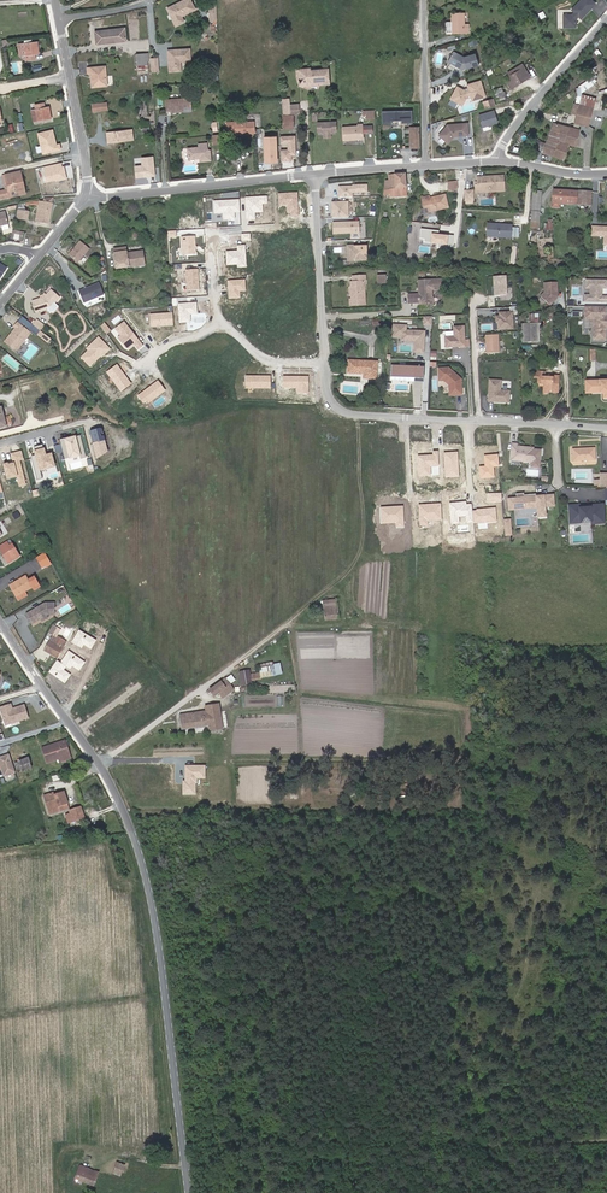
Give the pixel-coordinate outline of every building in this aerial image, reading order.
[(165,3),(173,20),(181,16),(178,11),(192,4),(190,0),(170,0),(165,3)] [(595,0),(578,0),(572,5),(574,8),(572,11),(563,10),(563,22),(575,23),(575,15),(578,12),(581,15),(596,1),(595,0)] [(441,22),(442,33),(460,31),(459,20),(458,12),(446,13),(447,21),(441,22)] [(122,24),(93,27),(94,40),(106,39),(106,37),(117,36),(117,38),(123,37),(122,24)] [(33,52),(37,52),(36,40),(23,42),(25,58),(33,58),(33,52)] [(188,57),(187,45),(165,48),(166,53),(167,52),(168,56),(166,58),(168,69),(179,68),(178,58),(188,57)] [(143,60),(142,50),(134,51),(135,61),(143,60)] [(462,55),(451,50),(446,59),(456,65),(457,64),(459,65),(459,67),(460,67),(477,63),(474,52),(462,55)] [(100,60),(82,61),(83,70),(86,69),(87,83),(102,82),(100,60)] [(528,74),(520,61),(505,70),(510,77),(505,80),(508,86),(528,74)] [(325,65),(318,65),(318,66),(312,66),(307,66),(306,64),(294,65),(295,73),(299,72),(301,75),(300,76),(299,77),(300,82),(306,84),(308,80),(314,80),(326,79),(325,65)] [(479,80),(466,83),(468,90),(465,91),(456,86),(449,98),(459,103),(461,103),(466,94),(469,93),(471,99),(483,95),(479,80)] [(189,96),(165,98),(166,109),(170,109),(171,110),(178,110),(178,108),(181,108),(182,110),(190,109),(189,96)] [(492,97),(484,100),(486,106),(494,104),(492,97)] [(100,98),(89,99),(90,108),(101,107),(100,98)] [(569,110),(574,111),(577,102),(572,100),(569,110)] [(577,121),(583,123),(585,123),(587,117),(590,107),(585,105),(577,102),(574,111),(572,119),(577,121)] [(47,118),(45,107),(41,108),(40,103),(32,104),(35,120),(47,118)] [(362,115),(374,115),(374,107),(363,108),(362,108),(362,115)] [(411,109),(380,109),(381,126),(389,126),(389,123),(400,123),(400,126),(411,126),(411,109)] [(494,109),(479,114),(482,125),(498,121),(494,109)] [(289,119),(289,112),(283,112),(282,112),(283,126),(291,126),(291,119),(289,119)] [(233,132),(240,131),(249,131),(248,120),(226,121),(227,132),(233,132)] [(576,127),(551,120),(542,149),(562,156),(565,141),(566,142),(571,143),(576,127)] [(467,122),(448,123),(439,133),(447,141),(452,136),(452,133),(454,133),(455,134),(468,133),(467,122)] [(335,123),(316,124),(316,133),(322,133),(322,134),(330,134),(330,133),(335,133),(335,123)] [(107,140),(125,138),(133,137),(132,126),(106,129),(107,140)] [(359,129),(342,130),(342,142),(363,141),(363,135),(363,127),(359,127),(359,129)] [(53,143),(50,128),(36,131),(41,151),(58,147),(56,142),(53,143)] [(475,132),(477,144),(491,142),(490,130),(484,131),(483,128),(480,128),(480,131),(475,132)] [(409,150),(418,149),(417,129),(409,130),(409,150)] [(296,134),(280,135),(280,144),(287,144),(288,149),(281,150),(282,161),(293,160),(292,155),(297,155),(296,134)] [(277,135),(264,136),(265,162),(278,162),(277,135)] [(198,144),(187,145),(188,160),(201,159),(201,161),(212,160),(211,149),(208,148),(208,141),(198,142),(198,144)] [(154,155),(140,157),(141,165),(134,166),(136,178),(156,176),(154,155)] [(388,196),(404,194),(401,171),(385,173),(385,177),(387,194),(388,196)] [(3,190),(6,189),(3,177),(17,175),(19,187),(21,187),(18,172),(0,175),(3,190)] [(0,190),(0,198),(23,194),(21,187),(19,187),(17,175),(3,177),(6,189),(3,190),(0,190)] [(478,186),(475,186),(476,191),(504,189),(504,177),(477,178),(478,183),(478,186)] [(454,178),(444,178),(445,187),(454,186),(454,178)] [(353,185),(338,185),(338,197),(353,197),(353,193),(368,193),(367,184),(353,185)] [(550,187),(549,206),(556,206),(556,202),(587,202),(588,189),(550,187)] [(425,192),(420,193),(420,194),(417,194),(419,204),(423,203),(423,208),(443,204),(441,191),(425,194),(425,192)] [(52,196),(45,197),(45,201),(38,200),(34,219),(47,222),(52,196)] [(534,217),(536,198),(529,197),(525,228),(531,228),(531,219),(531,218),(534,218),(534,217)] [(349,201),(331,202),(332,218),(349,217),(349,201)] [(19,206),(16,215),(26,218),(27,211),(26,211),(23,210),(23,207),(19,206)] [(0,210),(0,223),(2,223),(8,221),(6,209),(0,210)] [(541,228),(546,228),(545,224),(550,224),(550,217),(544,217),(544,221),(541,221),(541,228)] [(507,221),(482,220),(482,233),(506,234),(507,221)] [(360,221),(333,222),(334,234),(360,234),(360,221)] [(592,225),(591,236),(604,237),(603,245),(606,245),(606,226),(592,225)] [(79,239),(68,253),(77,260),(88,246),(79,239)] [(366,258),(365,243),(347,244),(348,259),(366,258)] [(113,252),(116,270),(146,265),(144,249),(127,252),(127,250),(113,252)] [(362,301),(365,301),(365,298),(363,298),(363,281),(365,281),(366,281),(366,275),(353,276),(354,281),(352,281),(352,287),(350,287),(351,290),(352,290),(352,298),(350,298),(351,301),(354,301),(362,301)] [(493,295),(505,294),(504,275),(492,276),(493,295)] [(431,296),(430,291),(428,291),(428,288),(430,288),(440,287),(439,277),(417,279),(417,288),(420,288),(420,291),(417,291),(417,292),(406,294),(407,302),(418,301),(418,303),(431,301),(433,300),(432,296),(431,296)] [(584,300),(606,300),(606,295),(601,295),(602,287),(606,287),(606,281),(606,279),(586,279),(586,286),(590,286),(590,294),(585,293),(584,300)] [(97,280),(77,289),(82,301),(102,292),(97,280)] [(558,295),(558,280),(545,280),(546,290),(541,294),(550,303),(558,295)] [(50,305),(58,295),(49,288),(43,295),(31,299),(34,310),(50,305)] [(585,305),(585,315),(595,316),(595,326),(593,326),(593,336),(605,337),(606,327),(603,327),(603,324),(606,324),(606,314),(606,305),(585,305)] [(512,311),(499,312),(499,315),(495,315),(496,322),(497,322),(497,329),(513,328),(512,311)] [(595,316),(585,315),(585,317),(594,318),(593,326),(595,326),(595,316)] [(21,316),(16,322),(25,329),(26,328),(29,323),(21,316)] [(430,325),(431,316),(423,316),(422,325),(430,325)] [(34,318),(29,323),(36,329),(40,324),(34,318)] [(27,331),(14,321),(10,326),(12,327),(1,341),(13,349),(27,331)] [(422,352),(424,329),(405,328),(405,323),(391,322),(390,335),(399,335),(399,339),(413,340),(412,351),(422,352)] [(34,332),(37,329),(29,323),(26,328),(33,334),(34,332)] [(521,324),(522,343),(538,342),(538,323),(529,323),(521,324)] [(463,349),(462,326),(452,327),(452,337),(443,337),(443,348),(458,348),(458,349),(463,349)] [(496,334),(484,335),(484,353),(497,352),(496,334)] [(362,379),(374,380),(375,361),(347,361),(347,374),(362,375),(362,379)] [(391,364),(391,375),(415,377),(415,381),(423,381),(424,366),(391,364)] [(447,367),(437,368),(438,380),(443,380),(447,385),(447,392),(454,392),(454,394),(459,394),(459,378),(447,367)] [(553,377),(545,376),(545,371),(536,370),(536,376),(538,376),(539,383),(545,384),(545,391),(552,391),(552,393),(559,393),(559,375),(553,374),(553,377)] [(589,380),(590,392),(602,391),(603,396),(606,396),(606,379),(589,380)] [(488,380),(487,402),(507,403),(508,391),(499,391),(500,381),(488,380)] [(30,383),(18,386),(19,392),(31,389),(30,383)] [(90,430),(95,457),(113,454),(110,435),(103,436),(102,428),(90,430)] [(76,435),(60,439),(66,459),(69,458),(70,459),(82,456),(76,435)] [(31,455),(36,480),(49,477),(49,473),(57,472),(53,453),(45,454),(43,444),(33,447),(35,455),(31,455)] [(510,444),(508,462),(530,463),(530,467),(537,468),(538,450),(520,450),(521,447),(515,447),(515,444),(510,444)] [(593,450),(571,449),(570,460),(592,461),(593,450)] [(21,450),(11,453),(13,462),(9,463),(9,462),(3,463),(7,479),(17,477),(20,486),(26,485),(19,460),(24,459),(21,450)] [(542,516),(541,495),(532,496),(532,495),(527,495),(527,496),(521,496),(521,492),(513,493),(513,496),(505,497),(505,507),(534,506),(534,516),(542,516)] [(550,495),(541,495),(541,506),(551,506),(550,495)] [(575,504),(565,505),(566,519),(576,519),(576,522),(588,521),(588,523),(601,522),(599,504),(586,505),(587,507),(576,507),(575,504)] [(0,541),(0,549),(6,559),(18,553),(8,537),(0,541)] [(45,552),(36,557),(42,568),(45,566),(46,568),(52,565),(45,552)] [(8,581),(15,592),(24,587),(31,583),(33,586),(39,583),(33,573),(28,576),(25,571),(8,581)] [(26,591),(24,587),(15,592),(17,596),(26,591)] [(35,604),(34,603),(24,609),(30,619),(39,614),(41,616),(46,613),(44,610),(46,609),(52,610),(53,598),(43,598),(37,601),(37,603),(35,604)] [(337,600),(323,601),(325,618),(339,616),(337,600)] [(65,640),(56,655),(75,665),(78,659),(69,654),(80,633),(72,628),(65,640)] [(65,640),(51,632),(43,648),(56,655),(65,640)] [(261,677),(283,672),(281,663),(259,667),(261,677)] [(222,698),(233,690),(226,678),(220,682),(224,688),(218,692),(222,698)] [(212,696),(218,692),(224,688),(220,682),(208,690),(212,696)] [(207,729),(216,728),(215,723),(220,722),(216,702),(203,705),(203,711),(178,715),(180,729),(206,724),(207,729)] [(21,720),(30,718),(26,704),(17,707),(17,708),(15,709),(14,708),(12,704),(2,707),(5,717),(6,717),(7,718),(11,721),(20,718),(21,720)] [(46,762),(70,756),(66,742),(64,743),(61,744),(44,749),(42,749),(46,762)] [(9,753),(0,756),(0,763),(4,775),(15,771),(9,753)] [(33,768),(29,754),(17,757),(18,762),(21,761),(23,768),(23,770),(33,768)] [(183,780),(183,794),(197,794),(197,777),(206,778),(206,764),(185,764),(185,780),(183,780)] [(51,794),(50,792),(43,794),(47,808),(57,805),(59,809),(68,806),(63,791),(53,794),(51,794)] [(64,814),(67,822),(82,817),(79,806),(68,810),(69,813),(64,814)] [(111,1175),(120,1178),(124,1168),(115,1164),(111,1175)] [(98,1174),(79,1167),(75,1179),(95,1188),(98,1178),(97,1178),(98,1174)]
